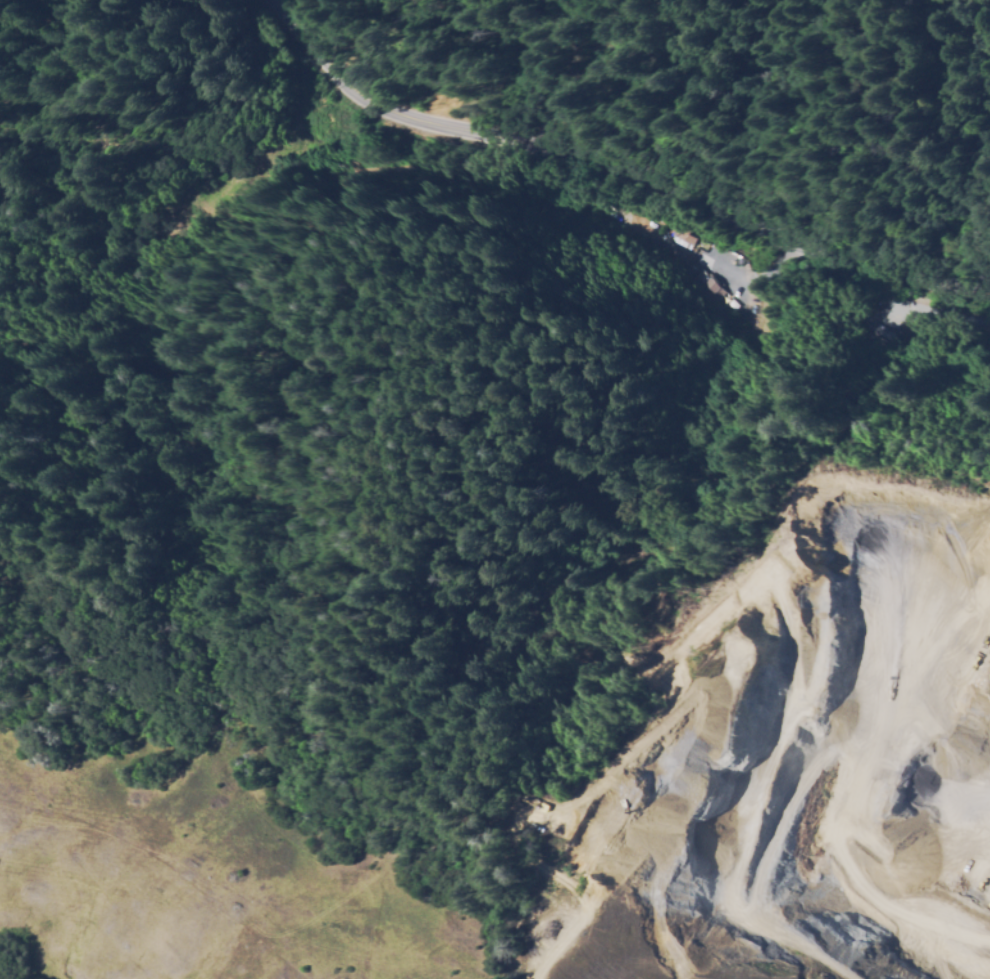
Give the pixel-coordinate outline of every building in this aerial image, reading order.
[(655,225),(647,220),(651,213),(659,218),(655,225)] [(683,249),(662,239),(666,231),(671,233),(675,224),(691,231),(683,249)] [(670,261),(657,256),(660,249),(657,248),(658,244),(666,247),(665,250),(673,253),(670,261)] [(705,292),(700,286),(696,290),(686,279),(688,277),(693,282),(696,280),(698,283),(707,275),(714,284),(705,292)] [(898,304),(883,301),(885,294),(899,297),(898,304)] [(906,342),(878,336),(881,320),(908,325),(906,342)]
